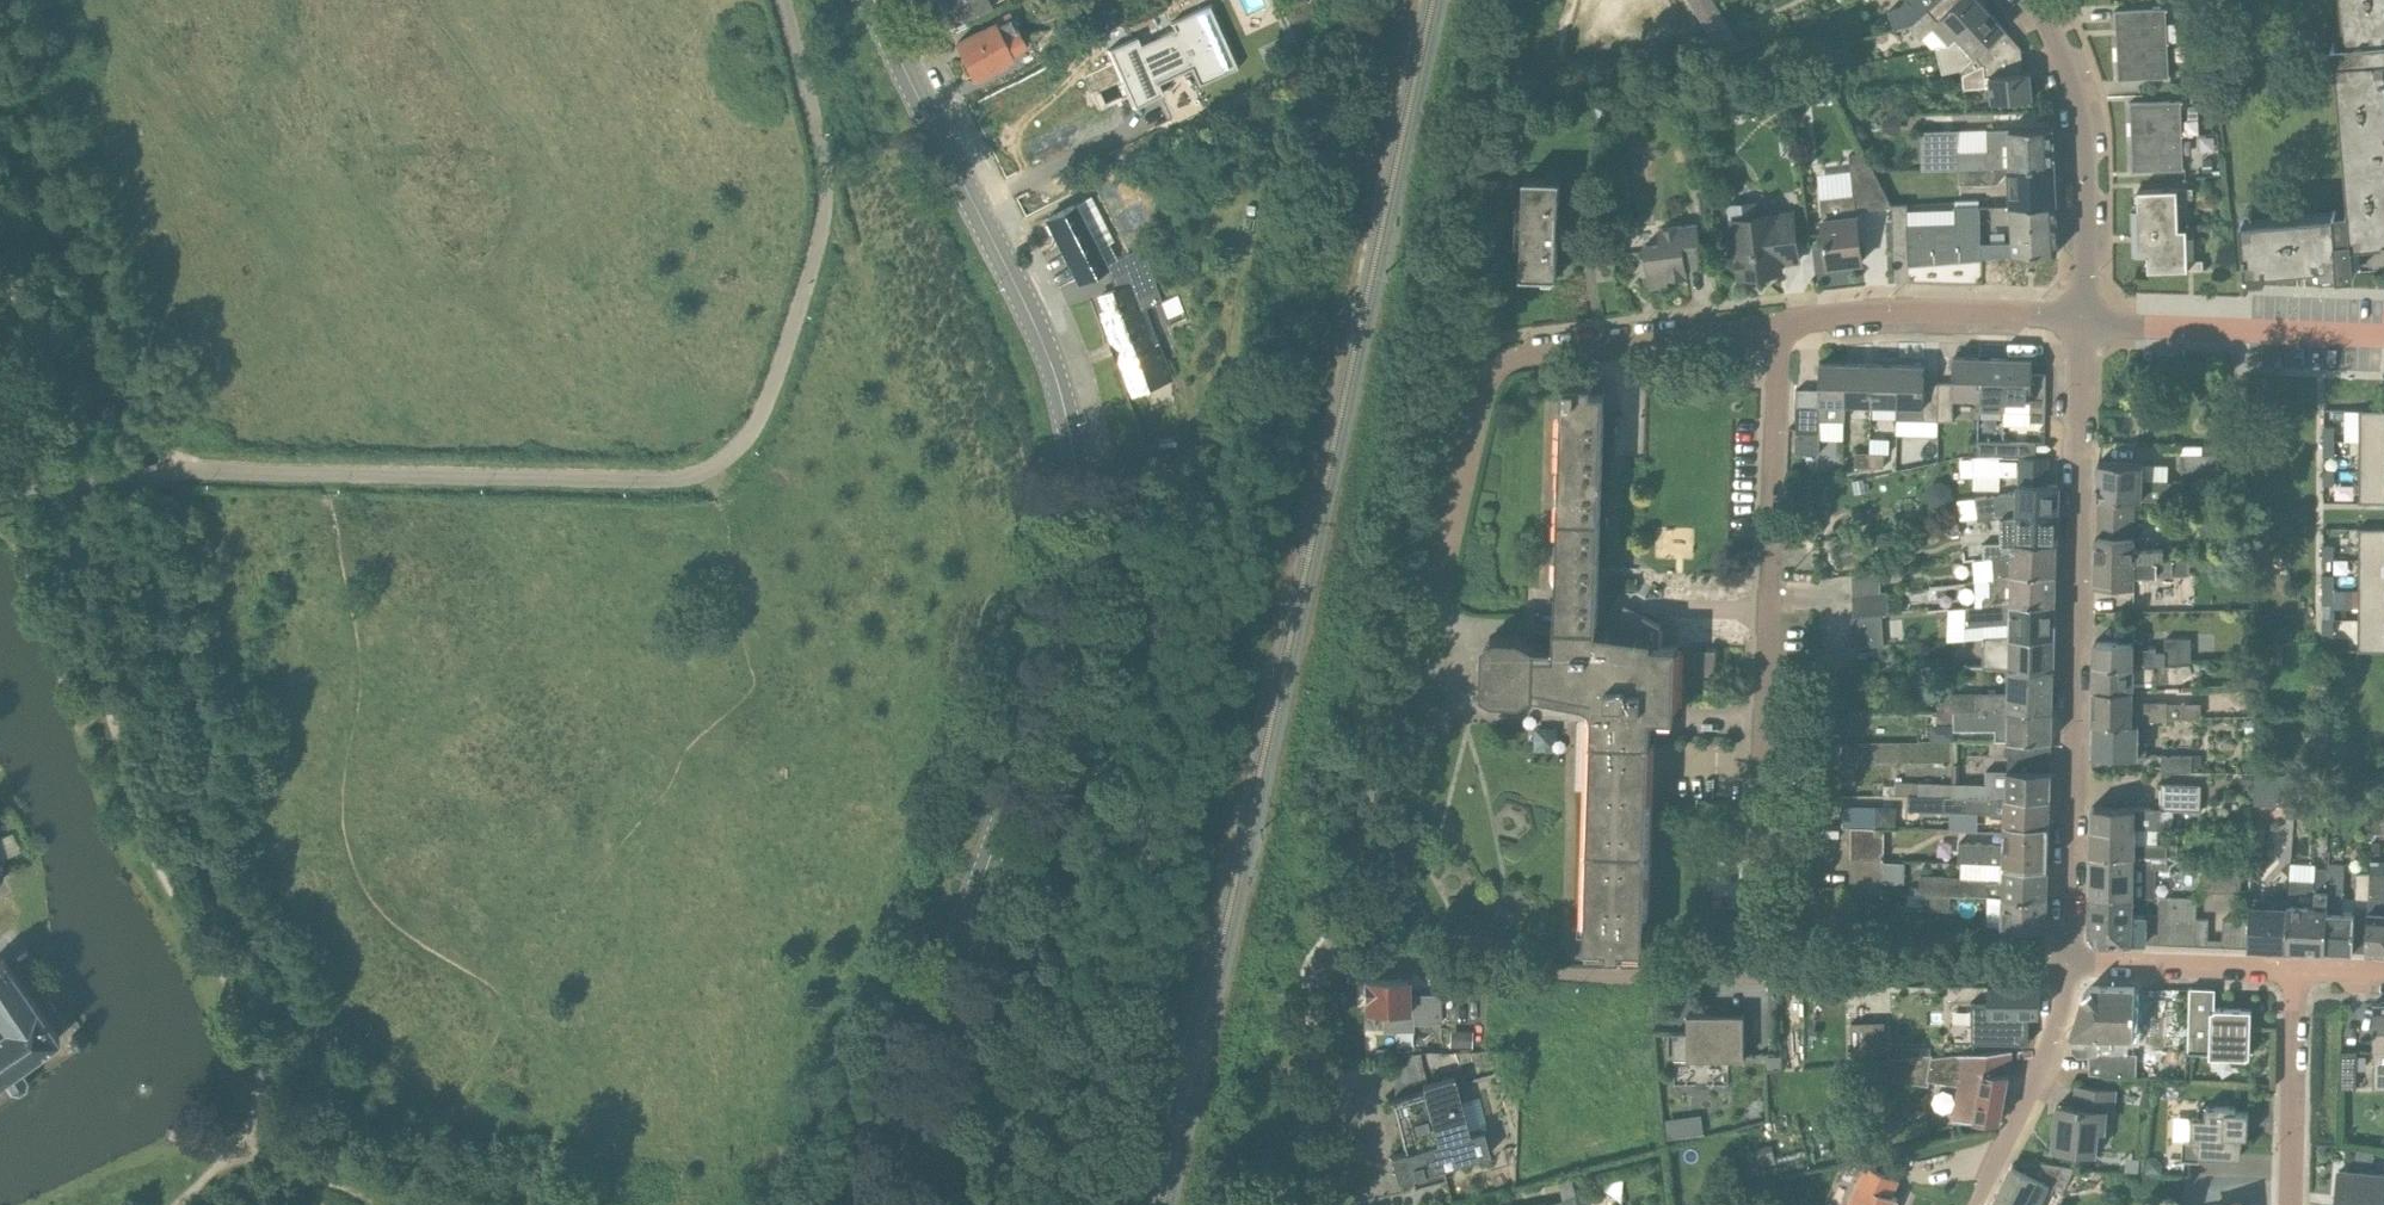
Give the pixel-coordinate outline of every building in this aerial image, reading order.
[(995,0),(945,0),(954,20),(995,0)] [(1726,57),(1742,48),(1714,0),(1692,0),(1726,57)] [(1899,6),(1889,10),(1891,19),(1914,9),(1923,0),(1906,0),(1899,6)] [(1922,38),(1932,48),(1936,48),(1936,49),(1950,46),(1958,38),(1988,10),(1979,0),(1923,0),(1914,9),(1891,19),(1894,28),(1908,25),(1921,39),(1922,38)] [(2349,209),(2333,210),(2333,212),(2243,219),(2243,218),(2242,219),(2246,272),(2248,272),(2248,270),(2337,263),(2337,264),(2338,275),(2356,273),(2354,243),(2383,240),(2383,0),(2343,0),(2346,42),(2333,43),(2334,61),(2336,61),(2349,209)] [(2189,18),(2189,1),(2174,1),(2174,18),(2189,18)] [(1116,9),(1101,16),(1107,30),(1122,23),(1116,9)] [(2119,45),(2166,43),(2164,11),(2168,10),(2168,9),(2114,11),(2114,13),(2118,13),(2119,45)] [(1137,103),(1159,93),(1162,92),(1155,77),(1190,62),(1200,83),(1226,71),(1198,10),(1173,22),(1176,29),(1140,45),(1137,38),(1108,51),(1108,53),(1113,51),(1137,103)] [(1963,76),(2021,48),(2005,30),(2006,29),(1988,10),(1958,38),(1950,46),(1936,49),(1943,73),(1961,69),(1963,74),(1963,76)] [(974,77),(1014,58),(1013,55),(1027,49),(1013,16),(958,43),(974,77)] [(2192,42),(2192,31),(2180,31),(2180,42),(2192,42)] [(2166,43),(2119,45),(2121,78),(2117,78),(2117,80),(2171,77),(2171,75),(2167,76),(2166,43)] [(1989,86),(1991,103),(2032,99),(2030,73),(2024,73),(2021,48),(1963,76),(1964,89),(1989,86)] [(2198,83),(2198,72),(2182,72),(2182,83),(2198,83)] [(2134,137),(2180,136),(2179,103),(2183,103),(2183,101),(2129,103),(2129,104),(2133,104),(2134,137)] [(2188,106),(2188,118),(2198,118),(2197,106),(2188,106)] [(1902,131),(1902,116),(1882,116),(1882,131),(1902,131)] [(1923,169),(1959,168),(2055,166),(2053,128),(2008,130),(2009,159),(2005,159),(2005,151),(1959,152),(1958,130),(1922,131),(1923,169)] [(2180,136),(2134,137),(2135,170),(2131,170),(2131,171),(2185,170),(2185,168),(2181,168),(2180,136)] [(1849,154),(1850,162),(1868,161),(1865,152),(1849,154)] [(1820,198),(1825,242),(1828,266),(1863,262),(1857,211),(1891,207),(1891,204),(1868,161),(1850,162),(1853,194),(1820,198)] [(2213,172),(2213,161),(2204,161),(2204,172),(2213,172)] [(2010,175),(2011,207),(2056,205),(2055,166),(1959,168),(1960,184),(1998,183),(2005,175),(2010,175)] [(1561,180),(1525,179),(1521,277),(1557,278),(1561,180)] [(2203,269),(2203,261),(2188,261),(2187,228),(2179,228),(2178,197),(2193,197),(2193,188),(2138,190),(2139,209),(2132,210),(2134,254),(2148,254),(2149,271),(2203,269)] [(1710,212),(1710,195),(1698,195),(1698,212),(1710,212)] [(1080,279),(1108,264),(1099,247),(1114,239),(1091,196),(1048,218),(1080,279)] [(1255,205),(1247,204),(1247,214),(1255,214),(1255,205)] [(1907,247),(1909,265),(1979,259),(1978,243),(1980,242),(1979,205),(1955,206),(1955,223),(1909,225),(1908,204),(1891,204),(1891,207),(1893,249),(1907,247)] [(2012,241),(1980,242),(1978,243),(1979,259),(1983,259),(1983,258),(2017,255),(2017,253),(2059,252),(2056,205),(2011,207),(2012,241)] [(1777,212),(1751,215),(1729,218),(1736,277),(1782,271),(1780,253),(1798,251),(1793,216),(1778,218),(1777,212)] [(1660,242),(1645,244),(1650,288),(1668,285),(1667,278),(1687,276),(1686,269),(1703,267),(1697,223),(1658,227),(1660,242)] [(2212,227),(2212,235),(2217,240),(2226,240),(2226,227),(2212,227)] [(1120,360),(1155,347),(1132,284),(1105,294),(1112,312),(1103,315),(1120,360)] [(1953,398),(1979,399),(1980,358),(1954,357),(1953,384),(1938,383),(1937,421),(1953,421),(1953,411),(1952,411),(1953,398)] [(1979,399),(1979,411),(2004,412),(2006,359),(1980,358),(1979,399)] [(2045,422),(2046,386),(2032,386),(2033,359),(2006,359),(2004,412),(2005,412),(2004,425),(2030,425),(2030,422),(2045,422)] [(1798,389),(1796,432),(1796,451),(1819,451),(1820,421),(1845,422),(1845,405),(1846,364),(1820,363),(1820,390),(1798,389)] [(1845,405),(1846,405),(1871,406),(1873,365),(1846,364),(1845,405)] [(1871,406),(1897,406),(1898,365),(1873,365),(1871,406)] [(1937,421),(1938,383),(1925,383),(1925,366),(1898,365),(1897,406),(1898,406),(1897,420),(1937,421)] [(1644,949),(1649,798),(1651,717),(1661,717),(1675,718),(1677,646),(1660,645),(1661,626),(1642,617),(1644,614),(1634,609),(1625,604),(1611,632),(1597,630),(1603,456),(1604,410),(1591,410),(1592,384),(1563,383),(1555,653),(1535,653),(1520,643),(1492,643),(1491,690),(1491,692),(1519,693),(1534,685),(1593,695),(1585,947),(1608,948),(1607,955),(1622,955),(1622,948),(1644,949)] [(2383,441),(2383,410),(2360,410),(2360,441),(2383,441)] [(2325,441),(2334,441),(2334,427),(2325,427),(2325,441)] [(2019,457),(2036,458),(2036,442),(1977,441),(1977,456),(2019,457)] [(2334,455),(2334,441),(2325,441),(2325,456),(2334,455)] [(2360,441),(2359,471),(2383,472),(2383,441),(2360,441)] [(2202,445),(2202,454),(2181,454),(2181,467),(2217,467),(2217,454),(2217,445),(2202,445)] [(1856,466),(1870,467),(1870,452),(1856,452),(1856,466)] [(1870,452),(1870,467),(1884,467),(1884,453),(1870,452)] [(2002,516),(2019,514),(2058,515),(2059,485),(2047,485),(2048,458),(2036,458),(2019,457),(2017,494),(2002,494),(1974,498),(1978,519),(2002,516)] [(2136,500),(2182,502),(2183,482),(2141,480),(2142,464),(2098,462),(2097,498),(2099,498),(2099,507),(2136,505),(2136,500)] [(2334,485),(2334,471),(2324,471),(2324,485),(2334,485)] [(2359,471),(2359,503),(2383,503),(2383,472),(2359,471)] [(1869,492),(1867,482),(1864,483),(1864,478),(1852,481),(1855,495),(1866,493),(1869,492)] [(2158,560),(2164,558),(2164,548),(2136,548),(2136,505),(2099,507),(2098,536),(2096,536),(2096,561),(2158,562),(2158,560)] [(2011,554),(2012,549),(2018,549),(2019,543),(2057,543),(2058,515),(2019,514),(2002,516),(2002,544),(1985,544),(1985,559),(1992,558),(2011,554)] [(1961,533),(1959,522),(1947,524),(1949,535),(1961,533)] [(2383,559),(2383,528),(2359,528),(2359,559),(2383,559)] [(1861,563),(1857,537),(1838,539),(1841,565),(1861,563)] [(2018,549),(2012,549),(2011,554),(1992,558),(1993,579),(1995,578),(1996,575),(2013,575),(2013,574),(2056,574),(2057,543),(2019,543),(2018,549)] [(2334,559),(2333,545),(2324,545),(2324,559),(2334,559)] [(2096,561),(2095,585),(2135,586),(2135,575),(2157,576),(2157,577),(2173,577),(2173,558),(2164,558),(2158,560),(2158,562),(2096,561)] [(2383,590),(2383,559),(2359,559),(2359,590),(2383,590)] [(1852,594),(1881,591),(1880,571),(1852,575),(1852,594)] [(1982,606),(2012,603),(2012,602),(2055,602),(2056,574),(2013,574),(2013,575),(1996,575),(1995,578),(1993,579),(1990,579),(1990,595),(1985,595),(1982,599),(1982,606)] [(2324,575),(2324,589),(2333,590),(2333,575),(2324,575)] [(2333,604),(2333,590),(2324,589),(2324,604),(2333,604)] [(2359,620),(2383,620),(2383,590),(2359,590),(2359,620)] [(1881,591),(1852,594),(1854,617),(1889,614),(1888,591),(1881,591)] [(1965,627),(2011,624),(2011,636),(2054,636),(2055,602),(2012,602),(2012,603),(1982,606),(1966,607),(1965,627)] [(1884,645),(1882,615),(1854,617),(1852,617),(1852,647),(1884,645)] [(2333,634),(2333,620),(2324,620),(2324,634),(2333,634)] [(2359,620),(2358,651),(2383,651),(2383,620),(2359,620)] [(2008,666),(2008,667),(2053,667),(2054,636),(2011,636),(1983,638),(1983,666),(2008,666)] [(2172,664),(2192,663),(2191,638),(2166,638),(2165,652),(2157,652),(2157,648),(2141,648),(2141,642),(2095,641),(2095,666),(2133,667),(2133,666),(2156,667),(2156,665),(2172,666),(2172,664)] [(2133,667),(2095,666),(2094,690),(2133,690),(2133,689),(2135,689),(2134,682),(2153,681),(2153,682),(2180,682),(2193,673),(2192,663),(2172,664),(2172,666),(2156,665),(2156,667),(2133,666),(2133,667)] [(1944,711),(1973,711),(2009,709),(2052,709),(2053,667),(2008,667),(2008,692),(1975,692),(1944,693),(1944,708),(1944,711)] [(2093,722),(2130,725),(2140,723),(2140,722),(2167,720),(2167,702),(2141,702),(2137,710),(2133,710),(2133,690),(2094,690),(2093,722)] [(2198,702),(2189,702),(2189,720),(2198,720),(2198,702)] [(2009,709),(1973,711),(1944,711),(1944,708),(1938,708),(1938,723),(1954,723),(1954,731),(1995,731),(1995,740),(2008,740),(2052,739),(2052,709),(2009,709)] [(2254,732),(2254,719),(2245,719),(2245,732),(2254,732)] [(2092,756),(2157,758),(2158,753),(2147,753),(2147,744),(2139,743),(2140,723),(2130,725),(2093,722),(2092,756)] [(1969,796),(1997,798),(2050,799),(2052,739),(2008,740),(2006,770),(1986,770),(1986,783),(1896,782),(1895,796),(1908,796),(1952,796),(1969,796)] [(2201,755),(2191,755),(2162,755),(2162,772),(2191,772),(2191,767),(2201,767),(2201,755)] [(2252,783),(2252,773),(2243,773),(2243,783),(2252,783)] [(2294,774),(2255,773),(2254,805),(2293,804),(2295,774),(2294,774)] [(2161,808),(2092,807),(2091,828),(2136,829),(2172,829),(2172,819),(2169,819),(2170,810),(2200,811),(2202,785),(2161,783),(2161,808)] [(2050,799),(1997,798),(1969,796),(1952,796),(1908,796),(1908,811),(1992,812),(1991,817),(2004,817),(2004,824),(2049,825),(2050,799)] [(1896,827),(1896,807),(1876,807),(1876,827),(1896,827)] [(2381,836),(2382,824),(2382,819),(2373,819),(2373,835),(2381,836)] [(2003,843),(1959,842),(1958,863),(1961,863),(2004,864),(2048,866),(2049,825),(2004,824),(2003,843)] [(1851,858),(1884,859),(1884,828),(1851,827),(1822,826),(1822,857),(1851,858)] [(2136,829),(2091,828),(2091,855),(2168,857),(2177,857),(2177,845),(2136,843),(2136,829)] [(2282,830),(2273,839),(2278,845),(2288,836),(2282,830)] [(2247,847),(2247,834),(2233,834),(2233,847),(2247,847)] [(2090,895),(2135,897),(2155,897),(2156,869),(2167,869),(2168,857),(2091,855),(2090,895)] [(1884,859),(1851,858),(1850,888),(1882,890),(1884,859)] [(1960,877),(1949,876),(1920,875),(1919,895),(1925,896),(1950,896),(2003,898),(2047,900),(2048,869),(2004,868),(2004,864),(1961,863),(1960,877)] [(2202,892),(2215,893),(2216,866),(2203,865),(2202,892)] [(2215,893),(2228,893),(2229,866),(2216,866),(2215,893)] [(2229,866),(2228,893),(2241,893),(2241,866),(2229,866)] [(2287,904),(2285,949),(2323,951),(2326,898),(2327,877),(2327,868),(2315,867),(2314,881),(2288,880),(2287,904)] [(2343,911),(2345,878),(2327,877),(2326,898),(2323,951),(2366,953),(2371,873),(2357,873),(2355,912),(2343,911)] [(2366,953),(2383,954),(2383,913),(2380,913),(2380,907),(2383,908),(2383,901),(2383,874),(2371,873),(2366,953)] [(1858,895),(1827,894),(1826,925),(1857,927),(1858,895)] [(2089,935),(2094,942),(2140,943),(2141,913),(2134,913),(2135,897),(2090,895),(2089,935)] [(1950,896),(1925,896),(1924,912),(1950,913),(1950,896)] [(2196,919),(2197,898),(2158,896),(2157,914),(2157,915),(2168,916),(2182,917),(2195,919),(2196,919)] [(2046,930),(2047,900),(2003,898),(2002,929),(2046,930)] [(2249,920),(2249,947),(2285,949),(2287,904),(2250,903),(2249,920)] [(2140,943),(2144,944),(2154,944),(2155,914),(2145,914),(2145,913),(2141,913),(2140,943)] [(2155,914),(2154,944),(2167,944),(2168,916),(2157,915),(2157,914),(2155,914)] [(2167,944),(2181,945),(2182,917),(2168,916),(2167,944)] [(2181,945),(2195,945),(2195,919),(2182,917),(2181,945)] [(2195,945),(2208,946),(2209,920),(2196,919),(2195,919),(2195,945)] [(2222,946),(2235,947),(2236,920),(2223,920),(2222,946)] [(2235,947),(2249,947),(2249,920),(2236,920),(2235,947)] [(2029,955),(2043,956),(2044,938),(2029,937),(2029,955)] [(59,1037),(7,957),(0,961),(0,1018),(5,1025),(0,1028),(0,1078),(2,1076),(11,1090),(19,1092),(26,1087),(28,1079),(18,1065),(59,1037)] [(1364,980),(1365,1013),(1413,1013),(1413,1024),(1442,1024),(1442,995),(1407,995),(1407,980),(1364,980)] [(2040,1013),(2040,986),(1989,986),(1989,1002),(1972,1002),(1972,1044),(2028,1044),(2028,1013),(2040,1013)] [(2129,1038),(2133,1038),(2135,988),(2092,987),(2084,994),(2069,1042),(2069,1043),(2070,1044),(2071,1045),(2072,1045),(2072,1050),(2082,1060),(2088,1060),(2088,1079),(2112,1079),(2112,1076),(2137,1077),(2137,1053),(2129,1053),(2129,1038)] [(2188,1053),(2221,1054),(2247,1054),(2247,1055),(2250,1056),(2251,1009),(2209,1008),(2209,989),(2192,989),(2192,988),(2190,988),(2189,1012),(2188,1053)] [(2383,1086),(2383,1002),(2375,1002),(2375,1087),(2383,1086)] [(1674,1059),(1745,1059),(1744,1014),(1688,1014),(1688,1033),(1673,1033),(1674,1059)] [(1883,1026),(1853,1026),(1853,1054),(1883,1054),(1883,1026)] [(70,1040),(72,1044),(77,1048),(83,1046),(87,1042),(87,1036),(85,1032),(80,1030),(75,1031),(71,1035),(70,1040)] [(1472,1049),(1472,1030),(1451,1030),(1451,1049),(1472,1049)] [(1952,1119),(2000,1120),(2008,1073),(2012,1050),(1931,1057),(1927,1080),(1958,1085),(1952,1119)] [(2357,1051),(2341,1051),(2340,1086),(2357,1087),(2357,1051)] [(1926,1078),(1925,1054),(1865,1057),(1866,1081),(1926,1078)] [(1781,1068),(1781,1056),(1766,1056),(1766,1068),(1781,1068)] [(1469,1134),(1454,1077),(1422,1085),(1423,1091),(1391,1100),(1404,1149),(1390,1153),(1397,1179),(1411,1176),(1414,1186),(1446,1178),(1443,1167),(1490,1155),(1483,1130),(1469,1134)] [(2053,1147),(2077,1149),(2097,1153),(2100,1131),(2106,1131),(2108,1113),(2115,1114),(2117,1089),(2100,1089),(2076,1087),(2074,1107),(2057,1105),(2053,1147)] [(2201,1140),(2200,1154),(2242,1155),(2242,1136),(2248,1136),(2249,1112),(2236,1112),(2236,1107),(2206,1107),(2205,1117),(2191,1117),(2190,1140),(2201,1140)] [(1680,1136),(1678,1117),(1666,1119),(1669,1138),(1680,1136)] [(1774,1165),(1770,1146),(1754,1149),(1758,1168),(1774,1165)] [(2354,1149),(2353,1161),(2373,1163),(2374,1151),(2354,1149)] [(2161,1172),(2161,1162),(2155,1156),(2146,1156),(2146,1172),(2161,1172)] [(2048,1190),(2052,1192),(2065,1164),(2042,1162),(2019,1158),(2015,1166),(2012,1165),(1991,1204),(2040,1204),(2048,1190)] [(1849,1204),(1895,1204),(1898,1199),(1891,1196),(1899,1178),(1866,1164),(1849,1204)] [(2338,1171),(2336,1196),(2341,1197),(2340,1204),(2383,1204),(2383,1175),(2338,1171)] [(1577,1196),(1541,1204),(1580,1204),(1577,1196)]
